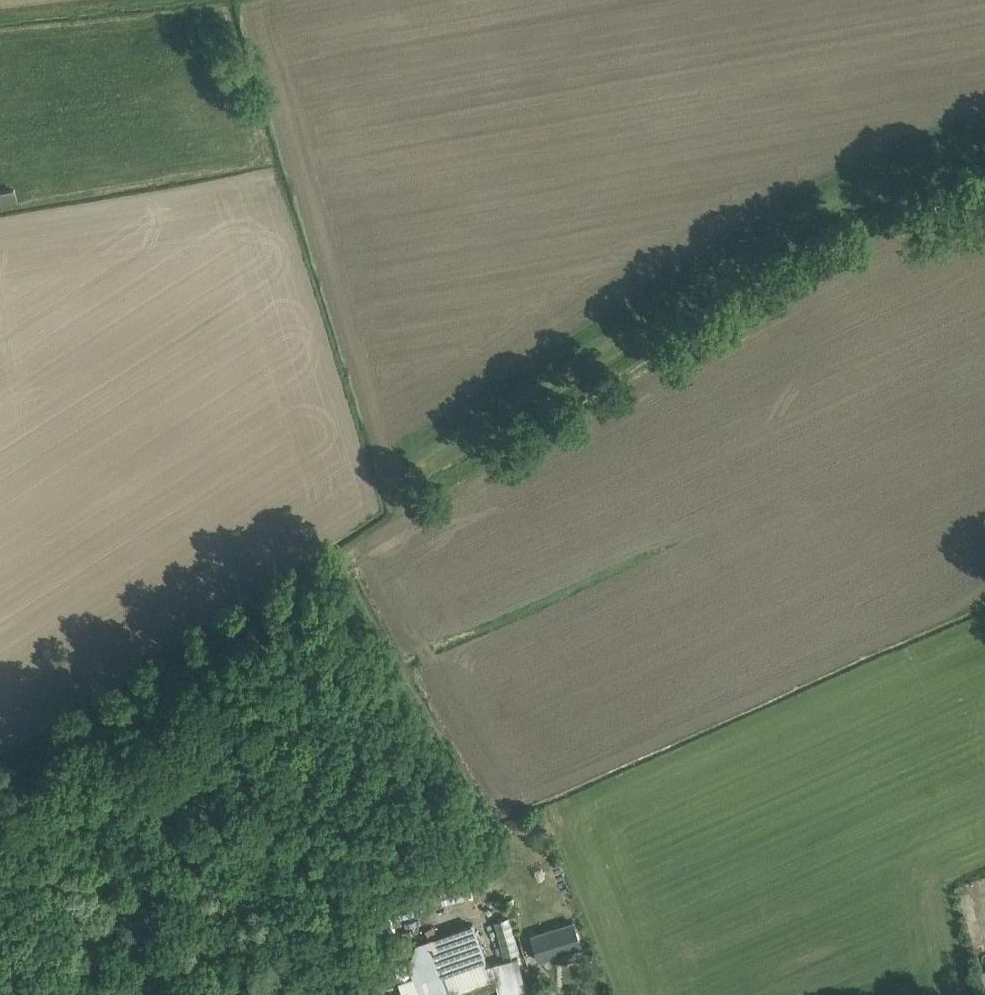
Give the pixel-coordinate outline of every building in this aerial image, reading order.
[(18,201),(16,187),(0,189),(0,203),(18,201)] [(473,895),(464,849),(447,852),(451,868),(436,871),(442,901),(473,895)] [(499,994),(527,994),(518,958),(492,965),(491,960),(486,961),(472,922),(430,940),(414,945),(408,964),(419,994),(450,994),(495,979),(499,994)] [(539,960),(580,947),(572,923),(532,936),(539,960)]
